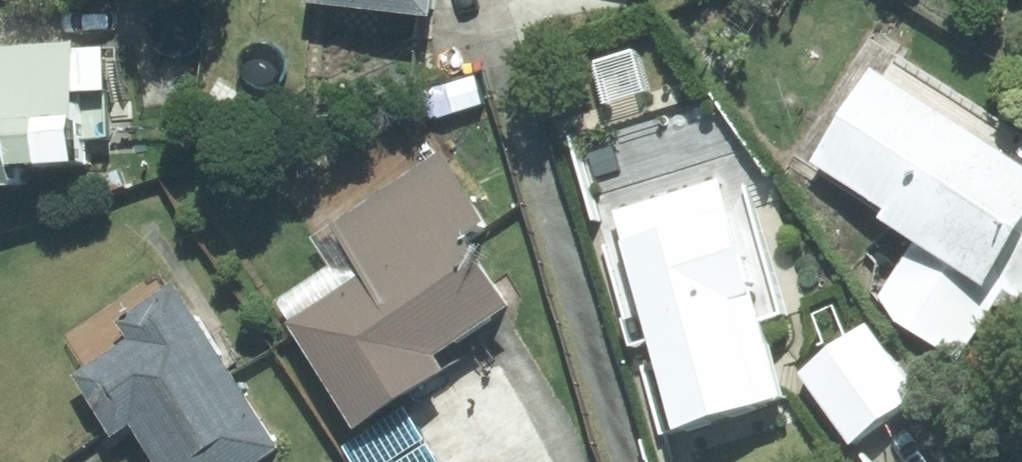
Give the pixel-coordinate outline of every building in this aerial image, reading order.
[(312,5),(432,16),(434,0),(313,0),(312,5)] [(96,41),(9,47),(11,77),(0,77),(0,183),(39,181),(37,157),(102,152),(96,41)] [(875,298),(896,328),(953,366),(999,296),(1021,311),(1021,174),(869,73),(807,163),(880,211),(874,219),(911,245),(875,298)] [(244,94),(218,76),(201,102),(227,120),(244,94)] [(290,329),(357,433),(446,376),(433,356),(507,310),(462,240),(485,226),(443,160),(331,230),(363,281),(290,329)] [(729,211),(623,240),(673,429),(757,407),(728,298),(751,291),(729,211)] [(174,282),(115,320),(127,339),(73,375),(111,435),(130,423),(154,461),(254,461),(278,447),(174,282)] [(801,375),(852,447),(920,398),(869,326),(801,375)]
